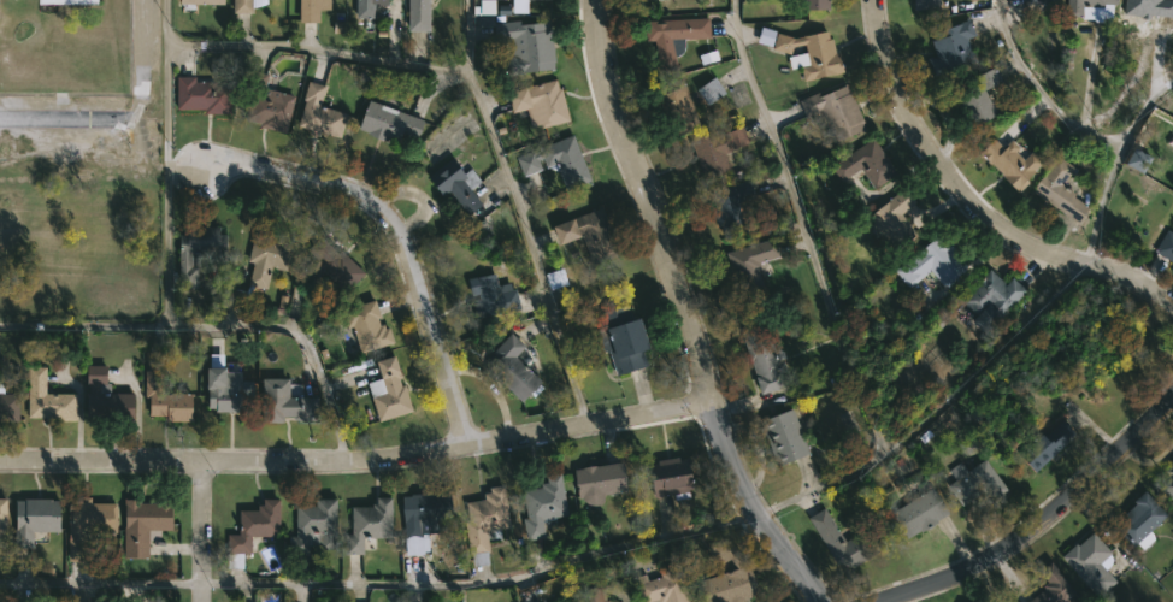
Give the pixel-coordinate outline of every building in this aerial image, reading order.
[(235,13),(236,0),(269,0),(269,4),(254,8),(254,13),(235,13)] [(302,23),(302,0),(322,0),(322,23),(302,23)] [(359,18),(359,0),(391,0),(391,6),(378,6),(378,18),(359,18)] [(411,31),(411,0),(434,0),(434,31),(425,31),(411,31)] [(512,14),(527,13),(527,0),(512,0),(512,14)] [(800,10),(801,0),(827,0),(827,10),(800,10)] [(909,13),(909,0),(935,0),(936,12),(909,13)] [(1016,1),(1016,0),(1054,0),(1054,8),(1039,7),(1039,2),(1016,1)] [(1062,17),(1062,0),(1113,0),(1113,5),(1107,5),(1107,23),(1090,23),(1090,19),(1079,19),(1079,18),(1062,17)] [(550,17),(552,29),(553,29),(556,69),(518,73),(514,40),(499,41),(496,23),(550,17)] [(671,40),(676,65),(658,67),(653,41),(647,41),(644,20),(708,17),(709,37),(671,40)] [(965,37),(973,61),(938,71),(929,40),(932,39),(930,31),(957,23),(957,22),(966,18),(972,35),(965,37)] [(823,31),(825,40),(827,39),(831,54),(833,53),(833,57),(836,57),(839,72),(798,82),(797,73),(795,75),(794,71),(796,70),(796,67),(804,65),(801,45),(789,47),(785,55),(766,51),(772,34),(790,39),(823,31)] [(996,112),(971,124),(969,123),(960,128),(954,114),(966,110),(956,90),(975,82),(972,75),(991,65),(997,79),(984,85),(996,112)] [(198,77),(198,81),(218,82),(218,84),(236,85),(235,105),(234,105),(234,114),(207,114),(207,111),(177,111),(178,76),(198,77)] [(697,128),(668,138),(649,90),(679,78),(697,128)] [(696,89),(707,105),(725,94),(714,78),(696,89)] [(559,79),(561,89),(564,88),(572,122),(544,128),(544,124),(534,126),(529,110),(514,113),(509,94),(532,89),(532,85),(559,79)] [(349,113),(342,140),(320,134),(319,137),(308,134),(310,129),(299,126),(311,82),(328,87),(322,106),(349,113)] [(297,96),(287,135),(261,128),(263,124),(247,119),(257,84),(297,96)] [(842,84),(844,92),(847,92),(860,122),(857,123),(861,130),(829,144),(815,112),(802,118),(795,101),(813,93),(815,96),(842,84)] [(424,124),(417,142),(403,137),(401,144),(390,141),(389,143),(367,135),(369,132),(360,130),(371,101),(425,120),(424,124)] [(738,131),(744,147),(720,154),(726,170),(697,179),(685,141),(712,131),(713,136),(738,128),(738,131)] [(582,153),(594,181),(570,191),(558,164),(548,167),(544,158),(540,160),(543,170),(525,177),(517,158),(535,150),(536,153),(541,152),(540,149),(574,135),(582,153)] [(880,153),(894,173),(870,190),(856,170),(837,183),(827,167),(870,138),(880,153)] [(994,142),(998,148),(1008,141),(1015,149),(1012,152),(1019,160),(1027,153),(1037,164),(1022,181),(1024,182),(1013,193),(977,153),(991,140),(994,142)] [(1144,173),(1150,156),(1132,149),(1125,166),(1144,173)] [(1074,171),(1071,176),(1068,175),(1059,185),(1071,194),(1069,197),(1085,208),(1073,224),(1028,191),(1054,155),(1074,171)] [(461,167),(466,173),(472,169),(483,182),(473,190),(489,212),(476,224),(450,193),(446,196),(430,177),(453,158),(461,167)] [(729,222),(733,235),(719,240),(714,226),(712,228),(701,195),(744,181),(750,197),(742,200),(747,216),(729,222)] [(900,213),(910,229),(889,244),(876,226),(868,231),(857,217),(867,209),(870,213),(904,188),(915,202),(900,213)] [(601,207),(618,252),(591,262),(582,236),(556,244),(549,224),(601,207)] [(223,228),(223,234),(230,234),(230,254),(193,254),(193,267),(207,267),(206,282),(181,282),(181,235),(190,235),(190,226),(223,228)] [(1167,229),(1172,232),(1172,263),(1154,252),(1167,229)] [(269,238),(270,236),(285,240),(284,242),(295,246),(289,272),(275,268),(270,290),(249,285),(255,262),(249,261),(257,235),(269,238)] [(323,237),(341,254),(343,252),(367,275),(352,290),(338,277),(335,281),(326,272),(319,279),(308,268),(318,259),(310,250),(323,237)] [(758,288),(730,296),(718,254),(772,238),(778,255),(755,262),(758,270),(753,271),(758,288)] [(932,238),(936,243),(939,241),(957,266),(936,283),(926,271),(907,287),(894,270),(932,238)] [(989,268),(991,270),(992,268),(1002,278),(1008,273),(1025,290),(980,334),(968,321),(974,314),(960,300),(989,268)] [(497,275),(500,285),(512,283),(513,290),(512,290),(517,311),(478,320),(473,299),(476,297),(472,281),(497,275)] [(381,319),(383,326),(387,325),(388,329),(391,327),(397,346),(362,355),(354,326),(352,327),(350,324),(347,325),(342,312),(378,301),(383,318),(381,319)] [(629,303),(632,317),(636,315),(644,346),(641,347),(647,366),(615,376),(608,348),(602,350),(595,326),(601,324),(599,313),(629,303)] [(767,325),(773,350),(777,349),(783,353),(785,372),(779,373),(783,389),(754,395),(739,331),(767,325)] [(544,383),(524,405),(489,371),(501,359),(495,353),(513,334),(527,347),(518,358),(544,383)] [(226,355),(226,364),(241,364),(241,373),(244,373),(244,383),(257,383),(257,408),(249,408),(249,413),(218,413),(218,409),(210,409),(208,368),(212,368),(212,355),(226,355)] [(402,380),(405,388),(408,386),(415,413),(381,423),(370,383),(384,379),(385,377),(382,364),(401,358),(406,376),(405,376),(405,379),(402,380)] [(102,382),(102,394),(136,394),(136,414),(89,414),(89,393),(90,393),(90,384),(88,384),(88,365),(108,365),(108,382),(102,382)] [(79,396),(78,420),(29,418),(30,367),(49,368),(48,395),(79,396)] [(196,395),(196,423),(169,423),(169,418),(151,417),(152,397),(147,397),(147,371),(166,372),(166,394),(196,395)] [(293,395),(293,399),(320,399),(319,417),(284,417),(284,423),(264,423),(265,379),(293,379),(293,395)] [(10,421),(0,421),(0,384),(6,384),(6,395),(20,395),(20,420),(10,419),(10,421)] [(797,429),(807,454),(772,466),(766,448),(765,449),(762,443),(766,442),(765,441),(764,441),(762,437),(765,436),(759,421),(790,409),(797,429)] [(1071,436),(1031,472),(1015,454),(1039,433),(1042,436),(1059,421),(1071,436)] [(673,458),(674,461),(682,460),(686,492),(684,492),(685,500),(672,502),(671,495),(656,497),(652,462),(660,461),(660,459),(673,458)] [(629,460),(635,490),(608,495),(605,501),(597,504),(590,503),(585,498),(580,498),(576,472),(578,471),(578,467),(600,462),(600,465),(629,460)] [(983,460),(1003,490),(985,502),(979,492),(961,506),(947,485),(955,480),(948,471),(961,462),(967,471),(983,460)] [(1161,473),(1172,460),(1172,495),(1162,485),(1168,479),(1161,473)] [(529,537),(525,537),(523,518),(525,517),(521,490),(540,486),(538,483),(543,482),(542,476),(556,473),(564,517),(542,520),(543,535),(529,537)] [(490,551),(491,563),(476,566),(474,553),(471,553),(466,520),(471,519),(468,502),(487,498),(487,492),(494,491),(493,486),(507,485),(513,526),(488,530),(491,550),(490,551)] [(930,525),(920,531),(919,529),(896,542),(882,517),(930,489),(944,515),(929,524),(930,525)] [(442,492),(455,492),(456,519),(425,520),(426,538),(407,538),(406,495),(414,495),(414,492),(442,492)] [(1160,518),(1147,530),(1154,536),(1142,549),(1134,542),(1131,545),(1109,525),(1113,521),(1109,518),(1113,513),(1116,517),(1140,492),(1162,514),(1160,518)] [(93,496),(93,502),(119,503),(118,532),(95,531),(94,561),(70,560),(71,502),(75,502),(75,496),(93,496)] [(347,554),(347,536),(353,536),(354,506),(375,506),(375,503),(379,503),(379,496),(396,496),(395,537),(365,537),(365,554),(347,554)] [(8,539),(0,539),(0,497),(10,497),(8,539)] [(54,497),(54,498),(63,500),(63,531),(35,531),(34,548),(17,548),(18,525),(17,525),(17,501),(18,500),(26,500),(26,497),(54,497)] [(142,502),(167,501),(167,503),(176,503),(175,529),(151,529),(149,557),(125,556),(126,497),(142,497),(142,502)] [(231,568),(229,568),(230,533),(241,533),(241,509),(261,510),(261,504),(266,504),(266,498),(283,498),(282,536),(253,535),(253,553),(246,553),(246,568),(231,568)] [(340,498),(338,548),(323,548),(324,532),(311,532),(311,554),(289,554),(290,537),(296,537),(297,504),(318,506),(318,498),(340,498)] [(838,533),(843,542),(867,527),(879,549),(838,573),(807,517),(823,507),(838,533)] [(1089,531),(1108,551),(1107,554),(1109,560),(1108,563),(1103,569),(1114,582),(1097,597),(1057,555),(1072,542),(1074,544),(1089,531)] [(743,601),(740,601),(706,601),(697,580),(731,567),(724,557),(715,563),(703,548),(723,535),(733,549),(745,566),(744,567),(754,592),(747,595),(747,597),(742,598),(743,601)] [(1074,594),(1065,601),(1024,601),(1041,588),(1038,585),(1044,582),(1036,571),(1047,561),(1074,594)] [(677,566),(688,601),(657,601),(656,600),(648,601),(644,601),(637,577),(644,574),(647,580),(659,576),(658,572),(677,566)] [(601,597),(603,601),(585,601),(582,591),(597,586),(601,597)]
